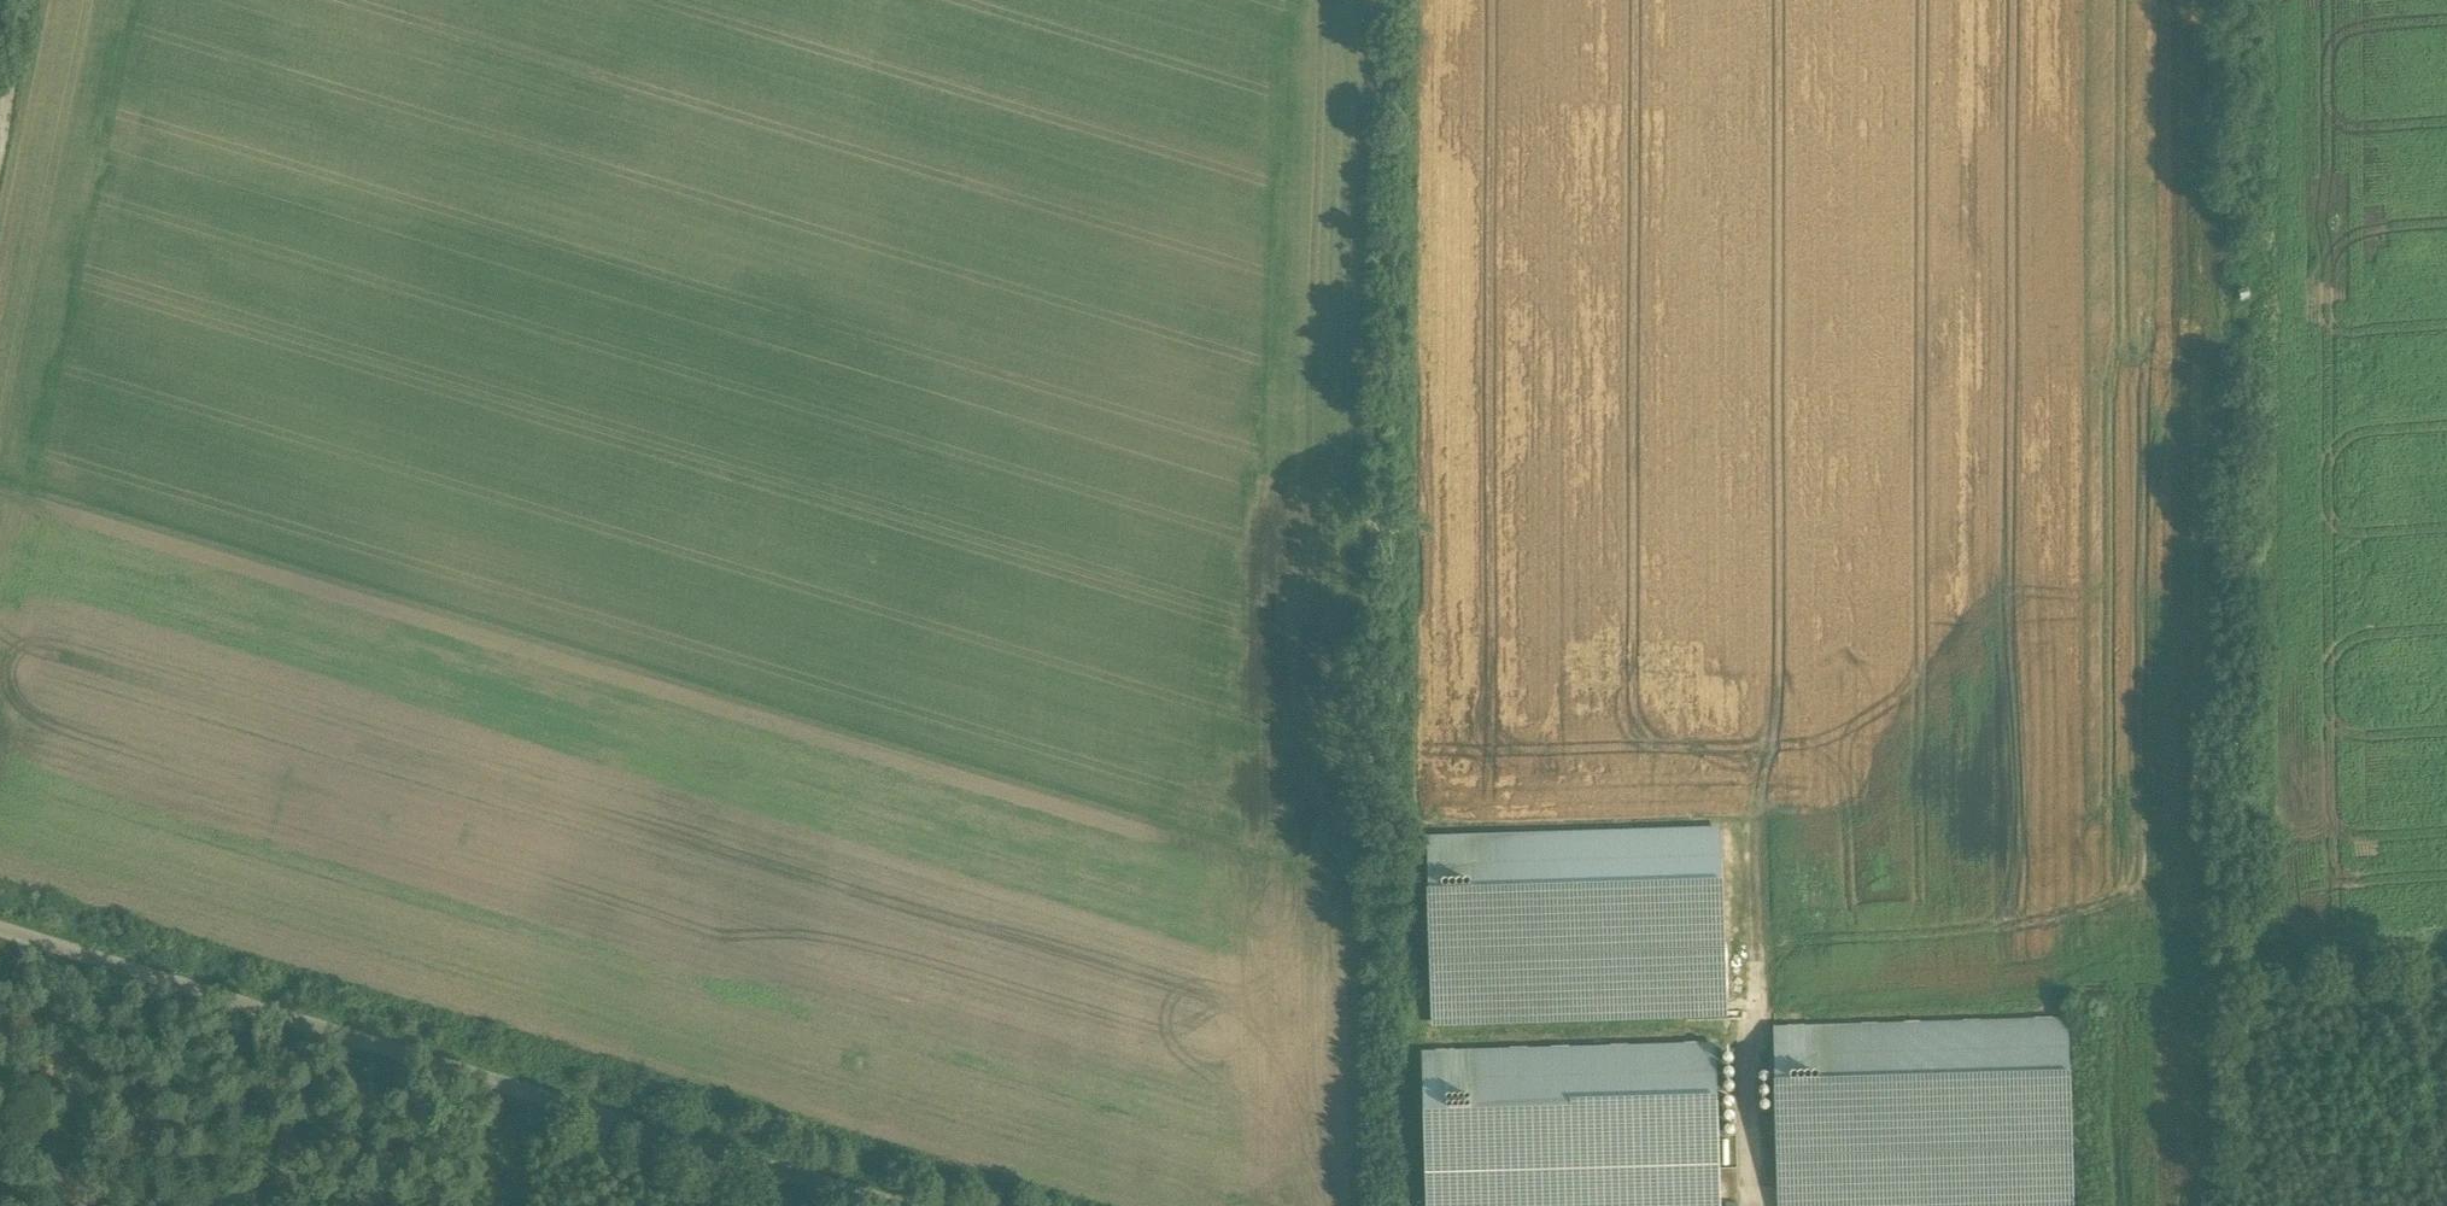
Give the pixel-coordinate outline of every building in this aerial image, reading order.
[(1719,832),(1428,842),(1434,1029),(1728,1019),(1719,832)] [(1772,1028),(1778,1205),(2077,1205),(2071,1019),(1772,1028)] [(1427,1059),(1431,1205),(1716,1205),(1712,1050),(1427,1059)]
